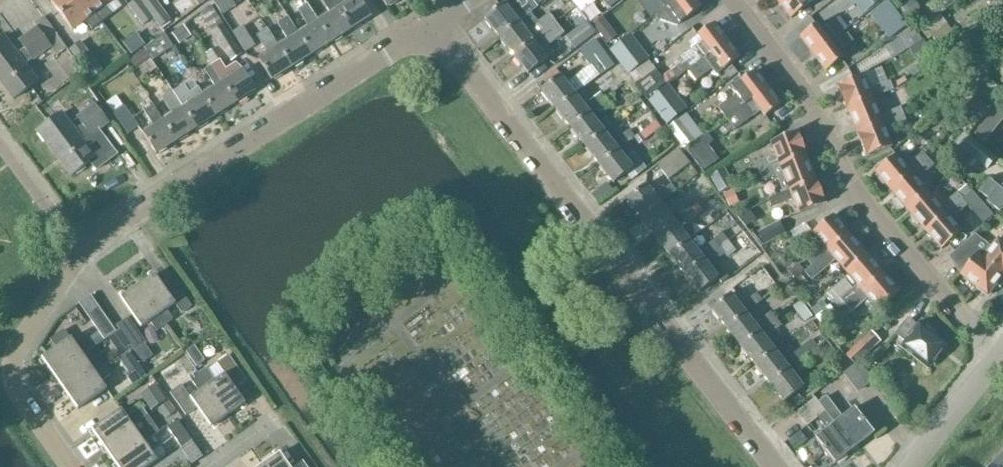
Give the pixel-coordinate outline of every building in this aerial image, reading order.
[(102,22),(84,0),(54,0),(51,2),(73,31),(86,21),(92,30),(102,22)] [(102,22),(111,15),(105,7),(113,0),(84,0),(102,22)] [(128,6),(142,25),(152,18),(138,0),(136,0),(128,6)] [(154,0),(139,0),(160,28),(170,20),(154,0)] [(233,0),(217,0),(213,2),(222,16),(237,7),(233,0)] [(353,29),(334,0),(333,1),(333,0),(322,0),(331,14),(319,22),(332,42),(353,29)] [(361,0),(335,0),(334,0),(353,29),(372,17),(361,0)] [(504,3),(485,18),(499,37),(530,13),(538,7),(533,0),(527,0),(511,12),(504,3)] [(608,9),(620,0),(602,0),(608,9)] [(640,1),(653,18),(656,16),(676,0),(641,0),(640,1)] [(656,16),(659,20),(660,19),(678,26),(686,19),(702,7),(697,0),(676,0),(656,16)] [(779,2),(791,19),(816,0),(781,0),(779,2)] [(870,9),(882,0),(863,0),(870,9)] [(312,54),(332,42),(319,22),(307,4),(298,10),(310,28),(299,34),(312,54)] [(537,22),(530,13),(499,37),(514,55),(550,26),(556,22),(549,13),(537,22)] [(44,17),(33,26),(35,29),(36,28),(47,42),(57,34),(44,17)] [(292,67),(312,54),(299,34),(287,17),(277,24),(289,41),(279,47),(292,67)] [(809,48),(813,54),(839,35),(847,28),(840,18),(822,32),(816,25),(800,37),(809,48)] [(565,33),(556,22),(514,55),(529,74),(548,59),(547,58),(554,52),(548,46),(565,33)] [(585,23),(566,37),(575,49),(594,35),(585,23)] [(693,49),(681,59),(683,61),(684,61),(690,68),(694,66),(703,59),(728,40),(716,23),(700,35),(704,41),(693,49)] [(223,25),(212,32),(230,62),(242,55),(223,25)] [(948,26),(933,37),(943,49),(957,38),(948,26)] [(36,28),(35,29),(19,41),(25,48),(17,54),(4,37),(0,39),(0,82),(14,99),(38,81),(25,64),(33,58),(34,59),(50,47),(47,42),(36,28)] [(292,67),(279,47),(268,30),(257,37),(268,55),(259,61),(272,80),(274,79),(292,67)] [(164,34),(155,41),(163,54),(173,48),(164,34)] [(136,35),(123,45),(131,56),(144,46),(136,35)] [(628,75),(649,59),(630,35),(609,51),(628,75)] [(839,35),(813,54),(826,71),(842,59),(838,53),(849,45),(844,38),(842,40),(839,35)] [(690,68),(686,71),(695,83),(702,77),(713,69),(717,75),(726,68),(741,56),(728,40),(703,59),(694,66),(690,68)] [(101,73),(79,43),(70,51),(92,80),(101,73)] [(145,48),(130,60),(137,70),(152,59),(145,48)] [(683,61),(671,71),(677,79),(686,71),(690,68),(684,61),(683,61)] [(256,90),(244,71),(236,64),(226,71),(220,62),(212,66),(236,103),(256,90)] [(575,94),(599,75),(591,64),(567,83),(560,75),(541,90),(556,109),(575,94)] [(216,116),(236,103),(212,66),(205,71),(216,88),(204,96),(216,116)] [(847,108),(848,108),(848,109),(868,101),(874,98),(893,90),(890,81),(887,82),(881,67),(837,85),(847,108)] [(727,120),(729,118),(769,88),(756,71),(733,88),(737,94),(718,109),(727,120)] [(657,73),(638,87),(646,98),(665,84),(657,73)] [(197,129),(216,116),(204,96),(199,88),(190,94),(185,85),(173,92),(180,102),(197,129)] [(765,117),(782,105),(769,88),(729,118),(727,120),(735,130),(760,111),(765,117)] [(666,125),(668,128),(678,121),(683,117),(662,89),(648,100),(661,117),(660,117),(666,125)] [(180,102),(173,92),(173,91),(162,98),(174,116),(164,122),(177,141),(197,129),(180,102)] [(596,107),(606,100),(601,93),(591,101),(596,107)] [(556,109),(570,127),(589,113),(575,94),(556,109)] [(856,127),(858,132),(883,121),(903,113),(900,107),(881,115),(874,98),(868,101),(848,109),(856,127)] [(606,100),(596,107),(602,114),(612,106),(606,100)] [(109,123),(94,103),(77,116),(83,124),(75,130),(62,113),(38,131),(71,176),(91,161),(97,168),(116,153),(99,130),(109,123)] [(144,135),(157,154),(177,141),(164,122),(154,105),(144,112),(154,128),(144,135)] [(589,113),(570,127),(585,146),(604,131),(613,124),(607,116),(598,123),(589,113)] [(883,121),(858,132),(859,135),(858,135),(867,156),(893,146),(888,132),(907,124),(903,113),(883,121)] [(678,121),(668,128),(684,150),(703,135),(687,114),(683,117),(678,121)] [(629,129),(618,137),(624,145),(634,137),(629,129)] [(585,146),(599,164),(618,149),(604,131),(585,146)] [(755,165),(759,173),(780,165),(806,155),(805,154),(806,154),(798,132),(771,142),(777,157),(755,165)] [(708,134),(687,151),(693,158),(714,141),(708,134)] [(986,169),(995,158),(970,137),(961,149),(971,157),(966,163),(974,170),(980,164),(986,169)] [(618,149),(599,164),(614,183),(626,174),(632,181),(646,169),(634,154),(626,160),(618,149)] [(885,183),(891,191),(912,173),(928,159),(923,153),(906,167),(896,155),(875,172),(877,175),(876,176),(883,184),(885,183)] [(789,188),(790,191),(816,181),(806,155),(780,165),(759,173),(762,182),(776,176),(782,191),(789,188)] [(905,206),(909,211),(929,193),(918,180),(934,166),(928,159),(912,173),(891,191),(897,197),(896,199),(903,208),(905,206)] [(725,168),(710,177),(719,192),(733,183),(725,168)] [(816,181),(790,191),(769,199),(772,208),(794,200),(799,214),(826,204),(817,181),(816,182),(816,181)] [(980,194),(988,200),(986,202),(998,213),(1002,208),(1002,210),(1002,192),(990,181),(980,194)] [(677,190),(671,184),(661,192),(666,199),(677,190)] [(660,204),(645,185),(627,199),(642,218),(660,204)] [(919,223),(926,231),(946,213),(963,199),(957,193),(941,207),(929,193),(909,211),(912,214),(910,215),(918,224),(919,223)] [(946,213),(926,231),(932,238),(931,239),(938,248),(939,246),(942,249),(962,232),(952,220),(969,206),(963,199),(946,213)] [(681,217),(692,209),(686,203),(676,211),(681,217)] [(642,218),(656,237),(675,222),(660,204),(642,218)] [(697,216),(692,209),(681,217),(687,224),(697,216)] [(835,218),(833,215),(814,231),(824,244),(806,259),(812,266),(849,234),(842,226),(844,224),(837,216),(835,218)] [(656,237),(665,249),(670,255),(689,241),(675,222),(656,237)] [(781,222),(761,234),(767,244),(787,232),(781,222)] [(855,241),(849,234),(812,266),(805,272),(812,281),(837,259),(846,271),(866,254),(863,250),(864,249),(857,240),(855,241)] [(1002,275),(1002,242),(998,238),(991,247),(975,235),(967,242),(980,256),(1002,275)] [(710,254),(720,246),(715,240),(705,248),(710,254)] [(670,255),(684,274),(703,259),(689,241),(670,255)] [(987,295),(1002,276),(1002,275),(980,256),(967,242),(950,257),(962,271),(960,274),(987,295)] [(720,246),(710,254),(716,261),(726,253),(720,246)] [(870,258),(866,254),(846,271),(859,285),(854,289),(847,281),(835,293),(846,305),(883,273),(877,267),(879,265),(871,257),(870,258)] [(684,274),(699,293),(718,278),(722,284),(728,279),(718,266),(712,271),(703,259),(684,274)] [(799,265),(789,273),(796,280),(801,275),(805,272),(799,265)] [(890,282),(883,273),(846,305),(851,311),(868,296),(879,309),(899,292),(897,290),(899,289),(891,280),(890,282)] [(176,304),(182,313),(192,307),(178,287),(169,294),(155,274),(138,286),(165,325),(166,325),(165,325),(173,320),(167,310),(176,304)] [(796,280),(790,285),(796,292),(807,283),(801,275),(796,280)] [(150,322),(157,331),(165,325),(138,286),(121,298),(141,328),(150,322)] [(712,309),(727,328),(745,313),(731,294),(712,309)] [(757,294),(747,302),(752,309),(763,301),(757,294)] [(830,306),(816,317),(823,327),(838,315),(830,306)] [(91,320),(105,340),(109,338),(116,332),(102,312),(91,320)] [(767,326),(777,319),(771,312),(761,320),(767,326)] [(727,328),(731,334),(741,346),(760,332),(745,313),(727,328)] [(135,352),(147,344),(128,318),(117,326),(120,330),(131,346),(135,352)] [(777,319),(767,326),(772,333),(782,325),(777,319)] [(909,319),(897,335),(907,342),(902,348),(928,367),(931,365),(934,363),(938,358),(938,354),(945,346),(932,336),(934,333),(921,323),(919,327),(909,319)] [(42,358),(54,376),(84,355),(105,340),(99,332),(78,347),(65,329),(50,340),(56,349),(42,358)] [(116,332),(109,338),(120,354),(131,346),(120,330),(116,332)] [(741,346),(755,365),(774,350),(760,332),(741,346)] [(181,339),(181,346),(182,348),(185,349),(189,346),(190,340),(181,339)] [(196,367),(205,361),(194,346),(186,352),(196,367)] [(795,363),(806,356),(800,349),(790,357),(795,363)] [(755,365),(770,383),(788,369),(774,350),(755,365)] [(54,376),(66,392),(95,372),(105,365),(99,357),(90,364),(84,355),(54,376)] [(246,382),(229,355),(218,363),(225,374),(216,380),(207,367),(199,373),(228,416),(246,404),(235,389),(246,382)] [(806,356),(795,363),(801,370),(811,362),(806,356)] [(843,373),(858,392),(874,379),(859,360),(843,373)] [(95,372),(66,392),(78,410),(107,389),(102,381),(111,375),(105,365),(95,372)] [(132,386),(147,376),(140,366),(126,376),(132,386)] [(770,383),(784,402),(803,388),(788,369),(770,383)] [(197,408),(211,428),(228,416),(199,373),(190,379),(199,392),(191,398),(182,385),(170,393),(186,416),(197,408)] [(141,398),(151,411),(166,399),(157,387),(141,398)] [(826,396),(819,402),(855,449),(874,434),(855,409),(843,418),(826,396)] [(825,412),(835,424),(816,439),(835,464),(855,449),(819,402),(818,403),(815,398),(796,413),(807,426),(825,412)] [(166,418),(176,411),(169,402),(159,409),(166,418)] [(133,426),(148,416),(142,407),(128,418),(121,409),(92,430),(104,447),(133,426)] [(133,426),(104,447),(116,464),(145,443),(160,432),(148,416),(133,426)] [(168,428),(182,448),(192,440),(178,421),(168,428)] [(145,443),(116,464),(118,466),(148,466),(157,461),(157,460),(167,453),(161,445),(152,452),(145,443)] [(264,466),(290,466),(280,453),(263,465),(264,466)]
